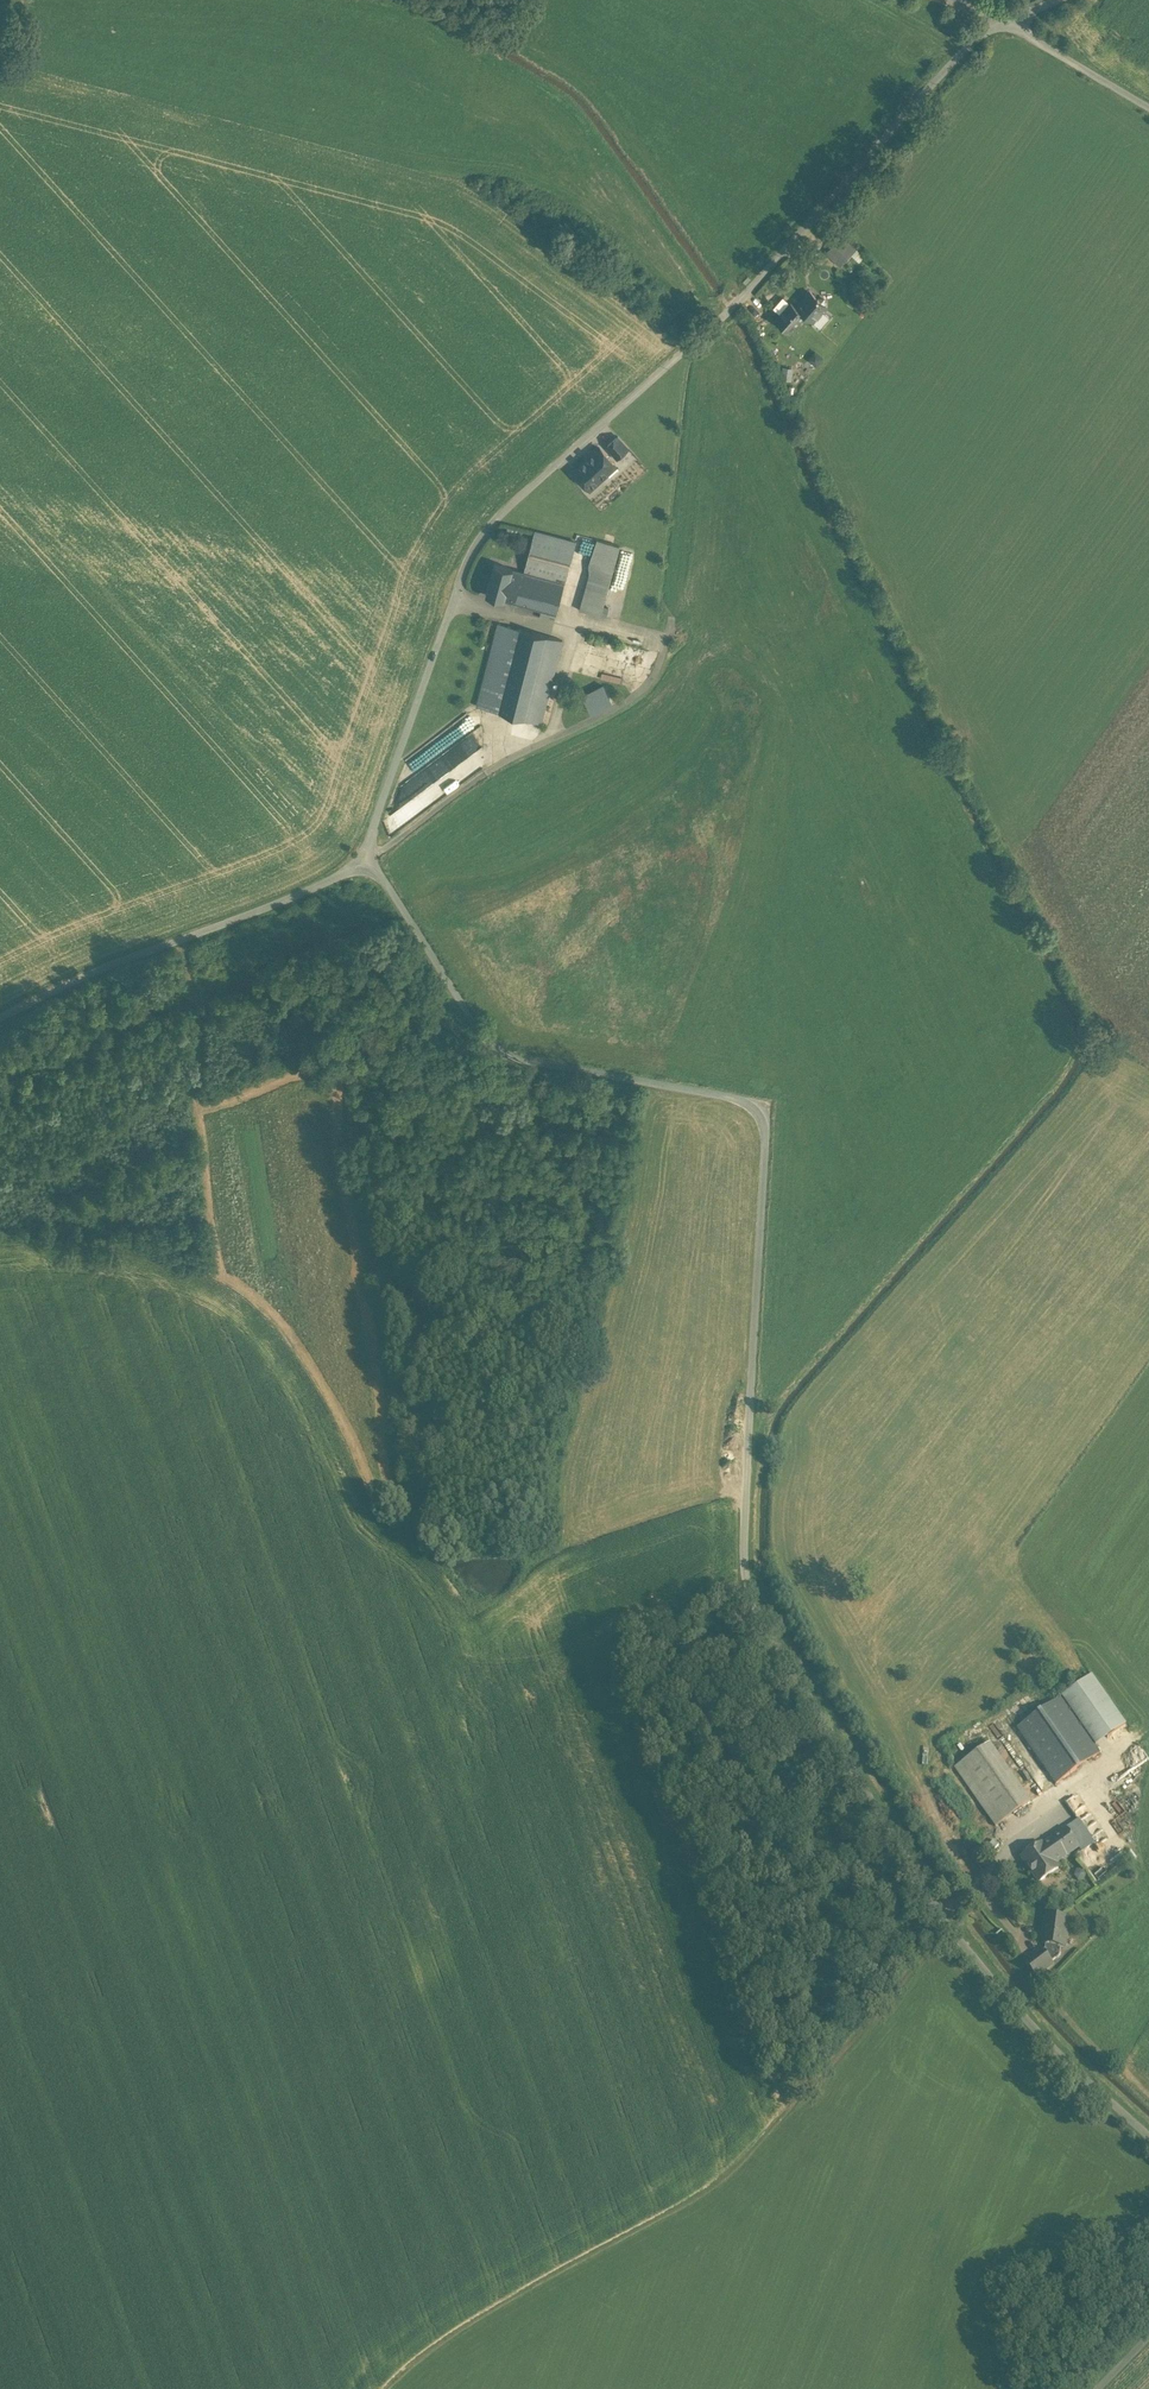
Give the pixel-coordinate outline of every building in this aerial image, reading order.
[(823,250),(838,264),(849,253),(853,257),(859,250),(840,232),(823,250)] [(818,297),(810,290),(797,306),(806,314),(814,321),(825,309),(824,297),(820,298),(818,296),(818,297)] [(797,306),(791,301),(776,319),(790,332),(806,314),(797,306)] [(814,349),(807,357),(815,364),(823,356),(814,349)] [(783,365),(782,378),(791,379),(792,365),(783,365)] [(617,465),(600,446),(574,470),(587,485),(599,474),(602,478),(617,465)] [(576,541),(536,531),(525,572),(565,583),(576,541)] [(598,539),(590,564),(589,564),(590,572),(580,609),(601,615),(603,605),(620,545),(598,539)] [(514,569),(495,564),(486,594),(505,599),(514,569)] [(525,572),(514,569),(505,599),(542,609),(551,612),(557,613),(565,583),(525,572)] [(644,614),(618,608),(615,619),(641,625),(644,614)] [(551,612),(542,609),(540,617),(549,619),(551,612)] [(499,623),(485,619),(482,632),(495,636),(499,623)] [(492,651),(478,706),(500,712),(521,629),(499,623),(495,636),(491,650),(492,651)] [(521,629),(500,712),(541,723),(563,640),(521,629)] [(636,641),(637,635),(625,633),(624,639),(636,641)] [(604,685),(583,696),(589,709),(611,698),(604,685)] [(470,735),(401,782),(411,796),(414,794),(424,809),(480,771),(469,755),(479,749),(470,735)] [(1092,1676),(1061,1698),(1095,1746),(1126,1725),(1092,1676)] [(1061,1698),(1017,1728),(1056,1785),(1100,1754),(1095,1746),(1061,1698)] [(1031,1802),(990,1744),(955,1768),(992,1821),(996,1827),(1031,1802)] [(1078,1822),(1066,1830),(1079,1848),(1078,1848),(1081,1852),(1094,1843),(1078,1822)] [(1079,1848),(1066,1830),(1043,1846),(1042,1845),(1022,1858),(1039,1882),(1059,1869),(1055,1864),(1078,1848),(1079,1848)] [(1068,1920),(1047,1917),(1043,1944),(1046,1945),(1061,1947),(1065,1947),(1066,1939),(1068,1937),(1069,1930),(1067,1928),(1068,1920)] [(1061,1947),(1046,1945),(1045,1950),(1043,1952),(1051,1963),(1060,1957),(1061,1947)] [(1042,1951),(1026,1962),(1037,1976),(1052,1965),(1043,1952),(1042,1951)]
